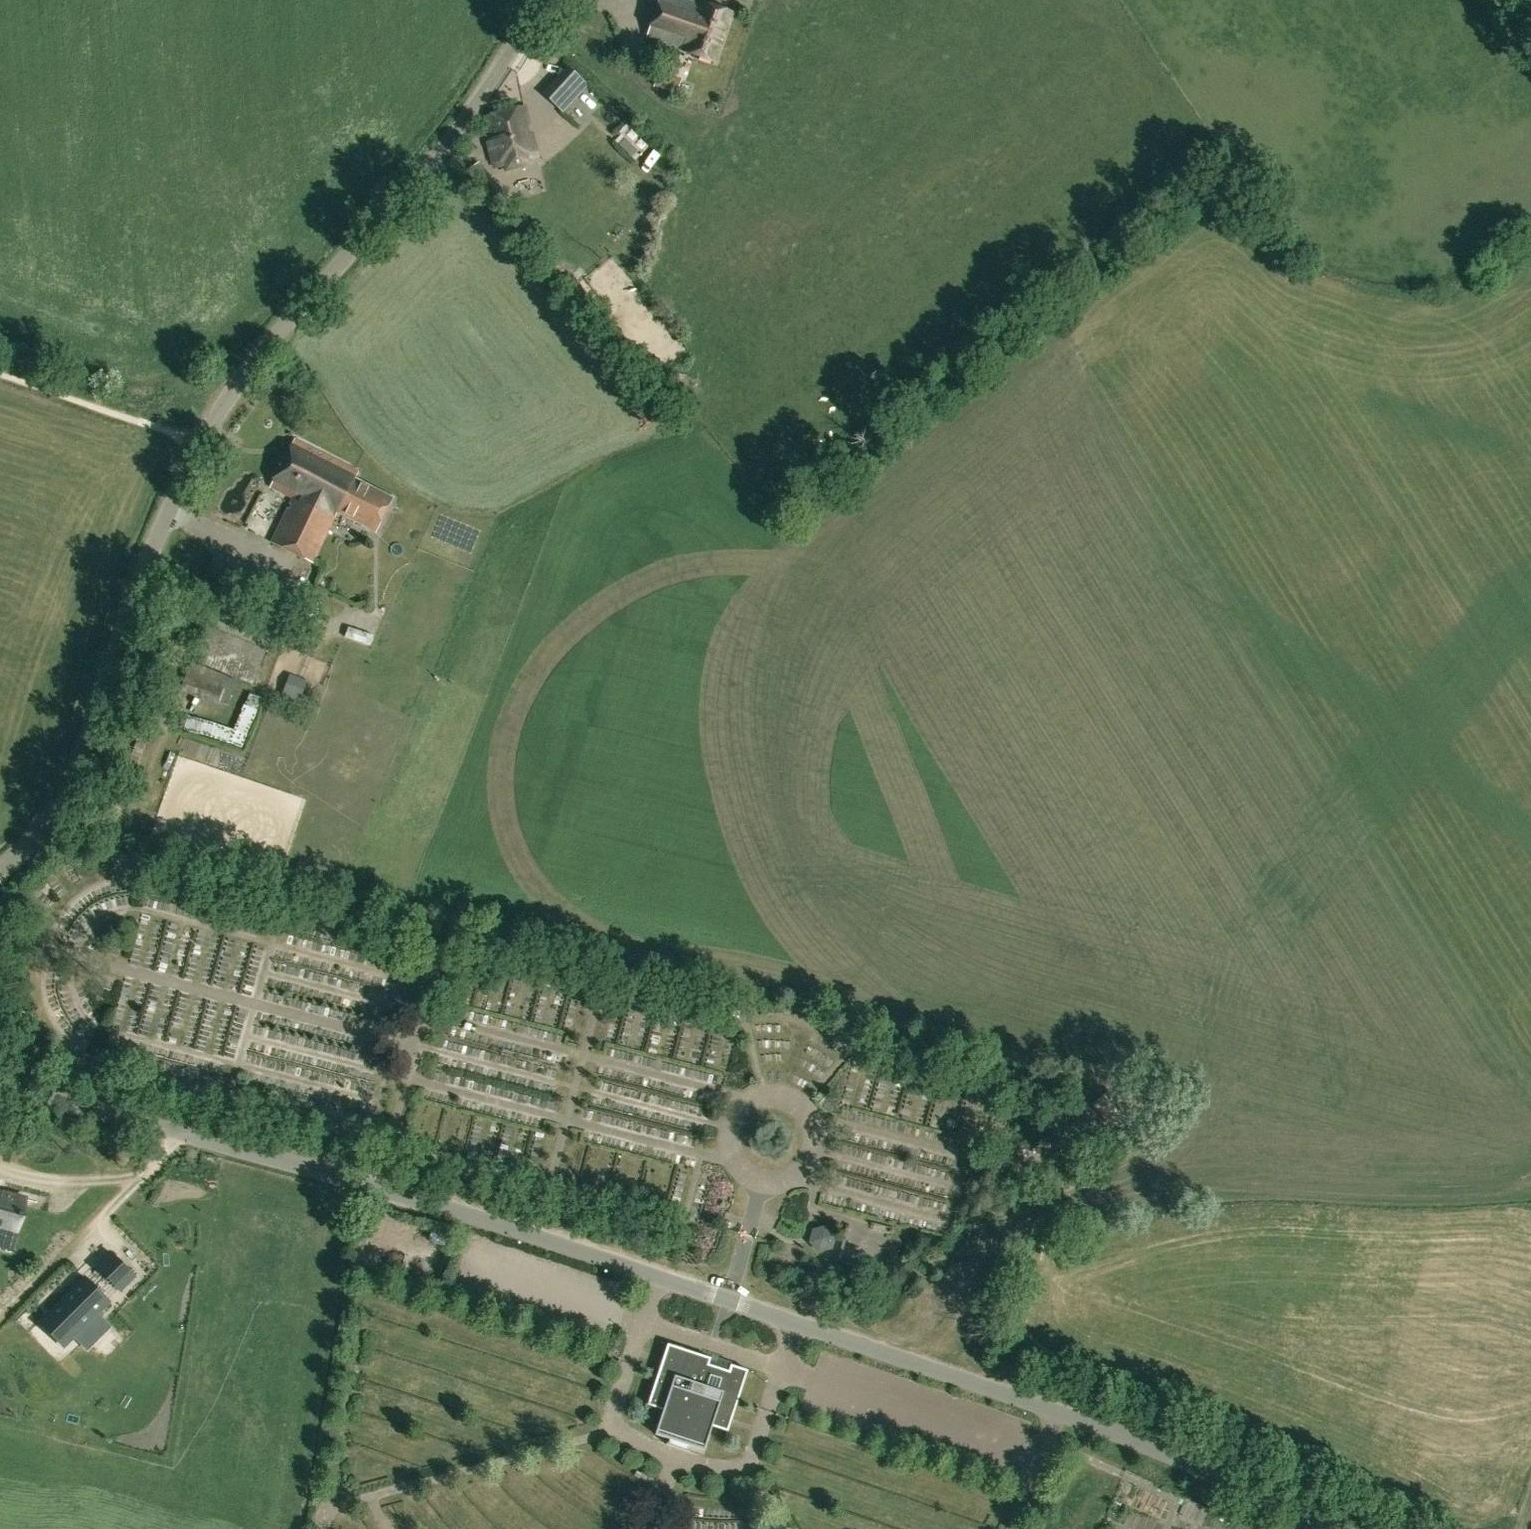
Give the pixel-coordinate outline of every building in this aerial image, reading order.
[(648,37),(686,50),(685,51),(716,62),(732,15),(702,4),(702,6),(685,0),(661,0),(648,37)] [(568,65),(541,94),(563,114),(590,85),(568,65)] [(530,163),(528,154),(537,151),(533,135),(529,136),(526,126),(528,126),(524,109),(484,119),(490,141),(488,142),(493,163),(504,160),(506,170),(530,163)] [(480,161),(470,168),(480,181),(490,173),(480,161)] [(338,515),(376,534),(395,497),(355,477),(358,471),(296,440),(271,488),(293,499),(271,542),(313,563),(338,515)] [(208,620),(191,662),(226,676),(254,688),(272,647),(208,620)] [(17,1232),(21,1217),(23,1218),(24,1213),(22,1213),(26,1199),(2,1192),(2,1191),(1,1190),(0,1192),(0,1227),(17,1232)] [(825,1226),(812,1230),(808,1243),(818,1253),(833,1248),(836,1234),(825,1226)] [(111,1252),(97,1266),(120,1290),(134,1275),(111,1252)] [(86,1278),(49,1315),(71,1338),(109,1300),(86,1278)] [(688,1450),(690,1445),(704,1450),(712,1426),(727,1431),(748,1370),(731,1364),(728,1371),(708,1365),(710,1358),(668,1344),(648,1404),(663,1410),(655,1434),(669,1439),(668,1443),(667,1443),(666,1444),(689,1452),(690,1450),(688,1450)]
